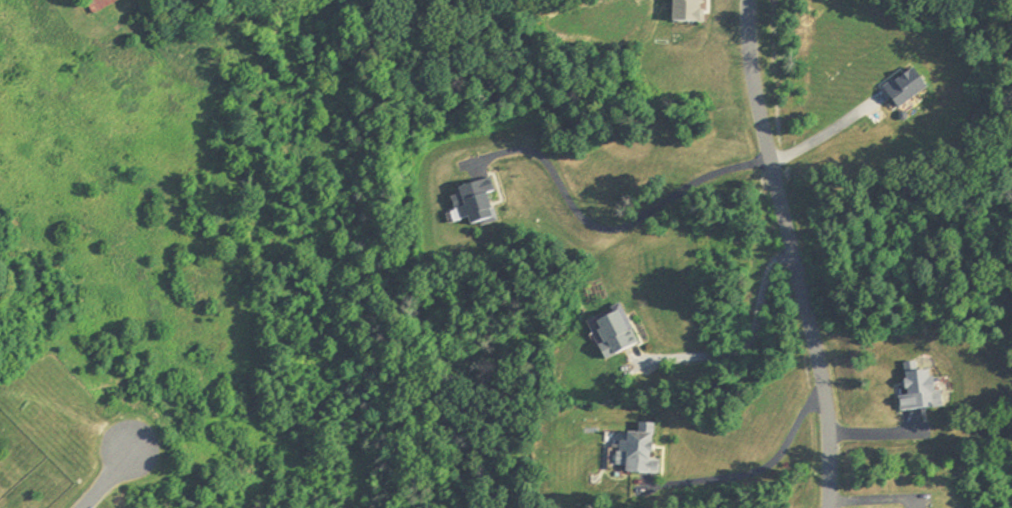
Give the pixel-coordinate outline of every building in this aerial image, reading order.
[(92,16),(118,3),(116,0),(83,0),(92,16)] [(672,24),(700,24),(700,0),(672,0),(672,24)] [(927,89),(912,68),(883,90),(898,111),(927,89)] [(450,192),(458,223),(466,221),(468,229),(493,223),(486,196),(493,194),(490,182),(450,192)] [(633,347),(619,312),(592,324),(606,359),(633,347)] [(658,477),(659,461),(656,461),(657,449),(651,448),(652,426),(639,425),(639,434),(626,433),(626,443),(618,443),(616,469),(624,469),(624,474),(658,477)]
